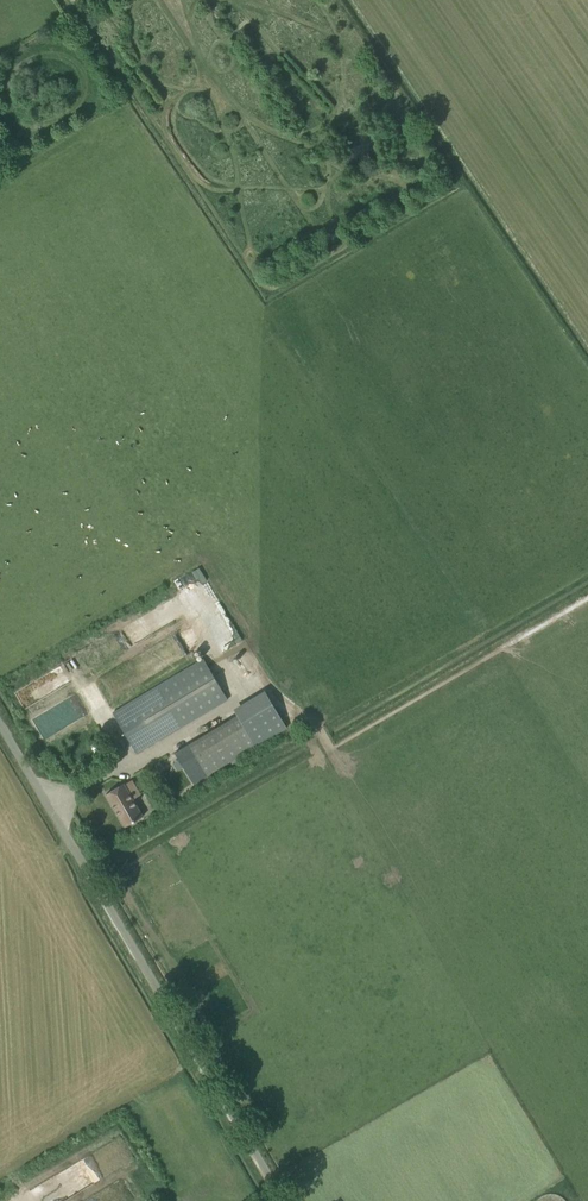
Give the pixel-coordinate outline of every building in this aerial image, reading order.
[(227,699),(203,659),(112,713),(136,753),(227,699)] [(41,674),(27,681),(30,687),(43,680),(41,674)] [(203,770),(251,743),(236,718),(189,745),(203,770)] [(189,745),(175,752),(193,783),(207,775),(203,770),(189,745)] [(125,826),(143,816),(124,783),(106,794),(125,826)]
